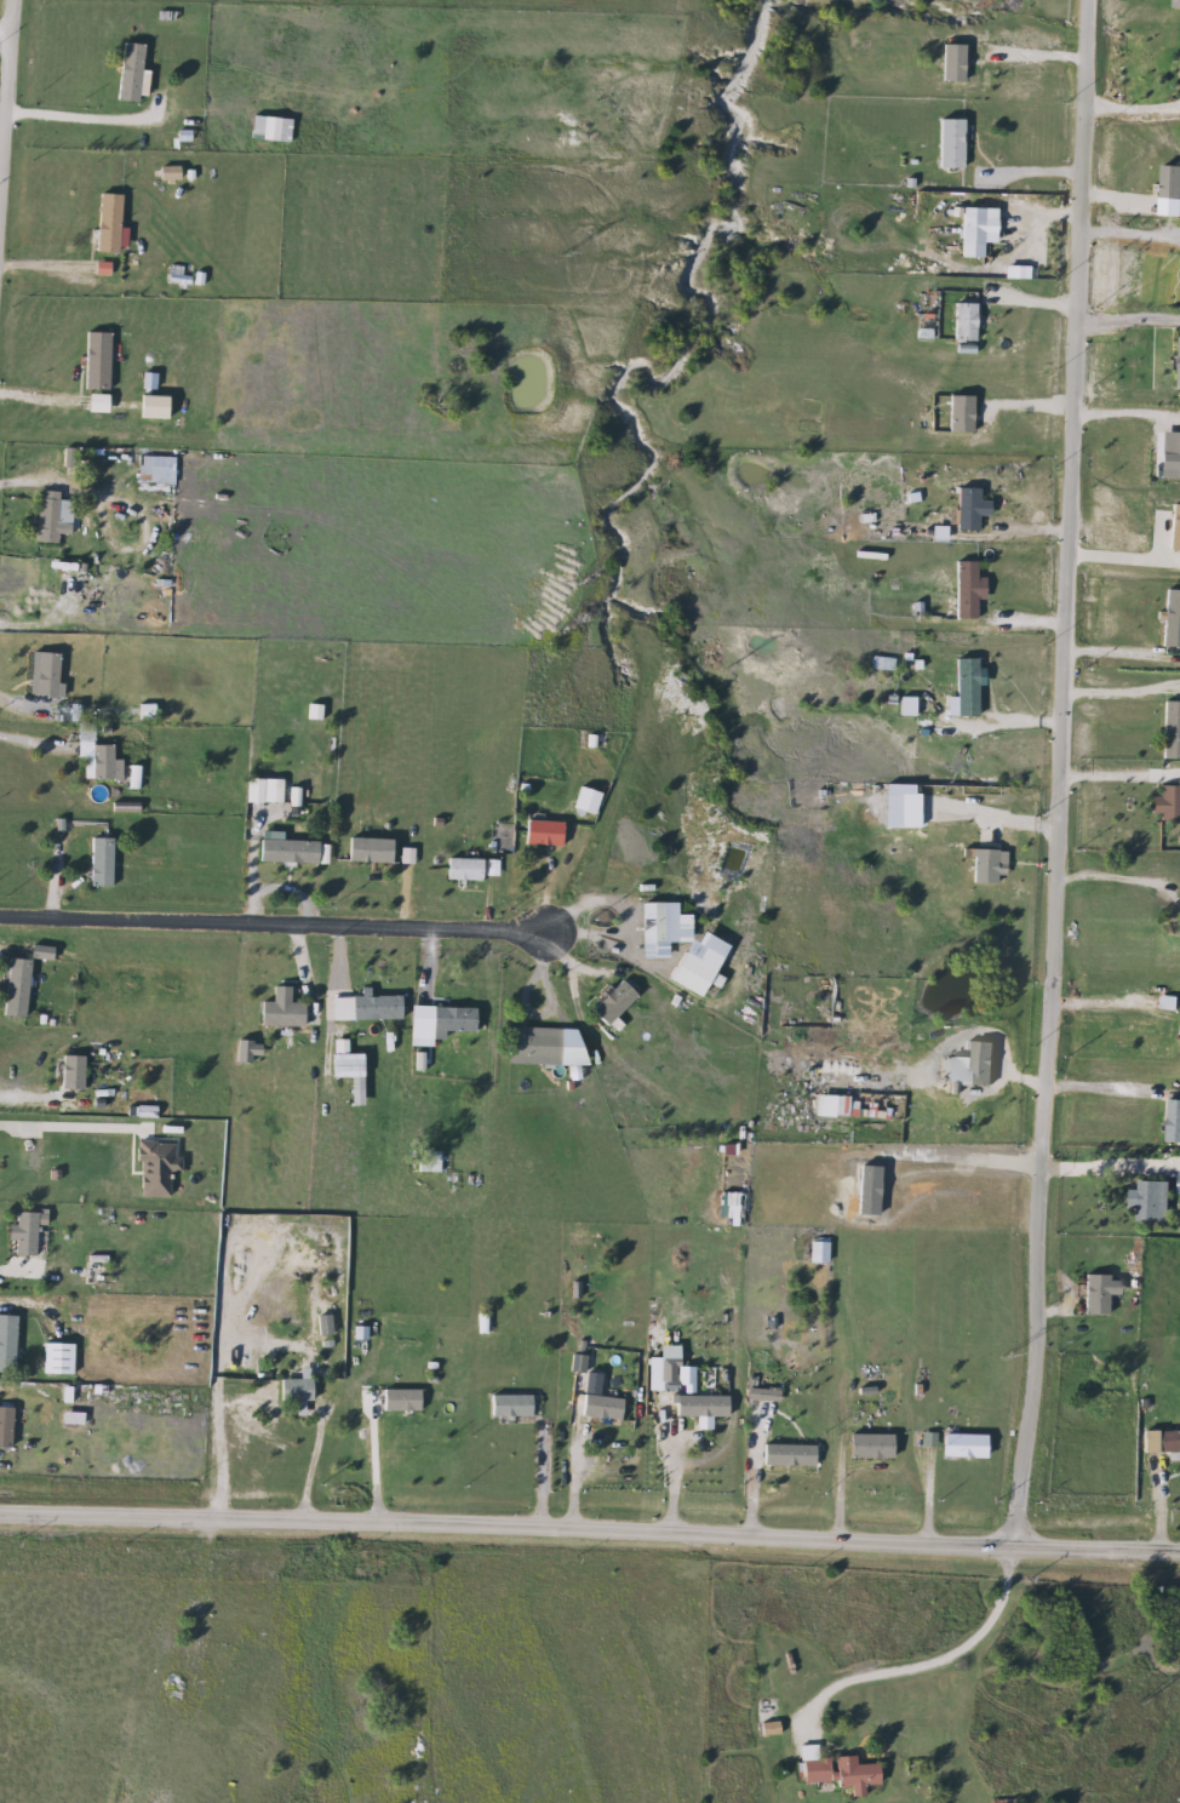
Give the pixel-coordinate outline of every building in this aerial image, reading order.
[(1170,10),(1170,0),(1179,0),(1179,10),(1170,10)] [(114,101),(121,42),(145,46),(139,92),(137,91),(134,104),(114,101)] [(963,82),(940,82),(940,45),(963,45),(963,82)] [(287,142),(248,142),(248,118),(288,119),(287,142)] [(936,170),(936,120),(961,120),(961,170),(936,170)] [(156,168),(176,168),(176,182),(156,182),(156,168)] [(121,196),(115,254),(92,252),(97,194),(121,196)] [(951,342),(951,304),(973,304),(973,342),(951,342)] [(109,391),(82,391),(82,333),(109,333),(109,391)] [(161,395),(161,419),(142,419),(142,395),(161,395)] [(70,450),(73,469),(63,470),(59,451),(70,450)] [(137,485),(137,458),(172,458),(172,485),(137,485)] [(34,543),(34,499),(56,499),(56,543),(34,543)] [(953,619),(953,561),(976,561),(976,619),(953,619)] [(1162,591),(1179,591),(1179,648),(1159,648),(1162,591)] [(35,698),(35,653),(58,653),(58,698),(35,698)] [(953,660),(975,660),(975,717),(953,717),(953,660)] [(1159,703),(1179,703),(1179,760),(1159,760),(1159,703)] [(52,722),(52,705),(74,705),(74,722),(52,722)] [(80,780),(80,760),(74,760),(75,723),(91,723),(91,745),(113,746),(111,760),(120,760),(120,782),(80,780)] [(245,803),(245,780),(281,780),(281,803),(245,803)] [(569,808),(577,786),(598,794),(591,815),(569,808)] [(1179,786),(1179,822),(1150,822),(1150,797),(1157,797),(1157,786),(1179,786)] [(523,845),(523,822),(562,822),(562,845),(523,845)] [(88,838),(110,838),(110,888),(88,888),(88,838)] [(390,840),(390,864),(344,864),(344,840),(390,840)] [(992,889),(966,889),(966,840),(992,840),(992,889)] [(256,864),(256,841),(315,841),(315,864),(256,864)] [(480,881),(443,881),(443,859),(480,859),(480,881)] [(494,874),(485,874),(485,862),(496,862),(494,874)] [(50,948),(50,960),(27,960),(27,948),(50,948)] [(24,1019),(1,1018),(5,960),(28,961),(24,1019)] [(635,997),(603,1029),(588,1013),(618,981),(635,997)] [(362,997),(399,997),(399,1021),(348,1021),(348,998),(362,998),(362,997)] [(441,1034),(441,1040),(425,1040),(426,1008),(474,1009),(472,1034),(441,1034)] [(559,1037),(559,1057),(506,1057),(506,1037),(559,1037)] [(361,1055),(361,1080),(328,1080),(328,1055),(361,1055)] [(1163,1101),(1179,1101),(1179,1145),(1163,1145),(1163,1101)] [(437,1174),(416,1174),(416,1152),(437,1152),(437,1174)] [(1134,1225),(1134,1184),(1165,1184),(1165,1225),(1134,1225)] [(12,1257),(12,1212),(34,1212),(34,1257),(12,1257)] [(86,1284),(86,1263),(107,1263),(107,1284),(86,1284)] [(12,1374),(0,1374),(0,1315),(16,1316),(12,1374)] [(71,1375),(40,1375),(40,1343),(71,1343),(71,1375)] [(310,1379),(310,1402),(277,1402),(277,1379),(310,1379)] [(418,1412),(378,1412),(378,1390),(418,1390),(418,1412)] [(487,1416),(487,1395),(528,1395),(528,1416),(487,1416)] [(984,1458),(940,1456),(940,1435),(984,1436),(984,1458)] [(847,1784),(798,1785),(797,1762),(877,1761),(877,1796),(847,1796),(847,1784)]
